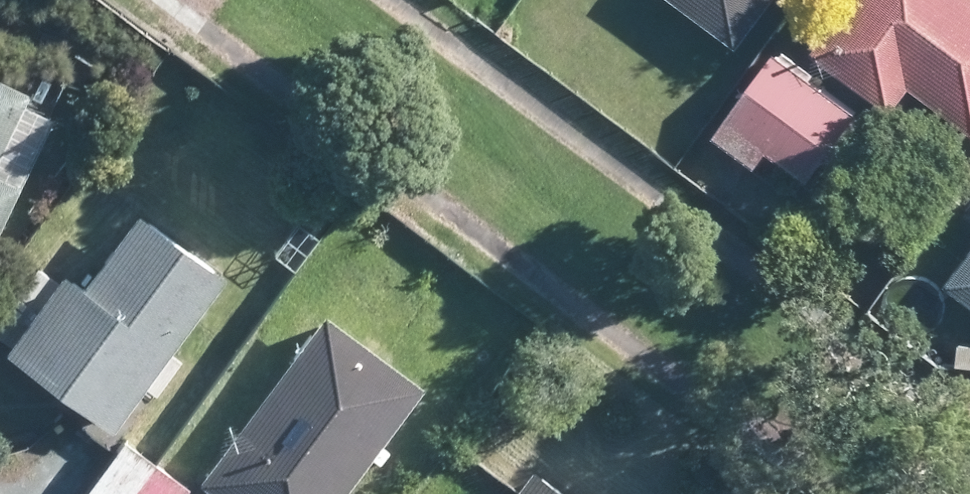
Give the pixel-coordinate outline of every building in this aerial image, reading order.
[(771,0),(688,0),(741,39),(771,0)] [(814,45),(821,51),(893,104),(913,80),(969,122),(969,0),(848,0),(814,45)] [(805,70),(798,66),(776,49),(717,131),(737,146),(747,153),(758,161),(771,144),(811,172),(858,108),(805,70)] [(53,111),(24,97),(30,84),(0,70),(0,223),(53,111)] [(141,388),(225,270),(136,204),(81,282),(60,267),(4,344),(13,352),(114,424),(141,388)] [(949,277),(969,293),(969,250),(949,277)] [(423,380),(324,307),(199,478),(221,493),(339,493),(423,380)] [(127,435),(123,434),(113,447),(110,451),(78,493),(182,493),(190,484),(127,435)] [(530,462),(506,493),(573,493),(530,462)]
